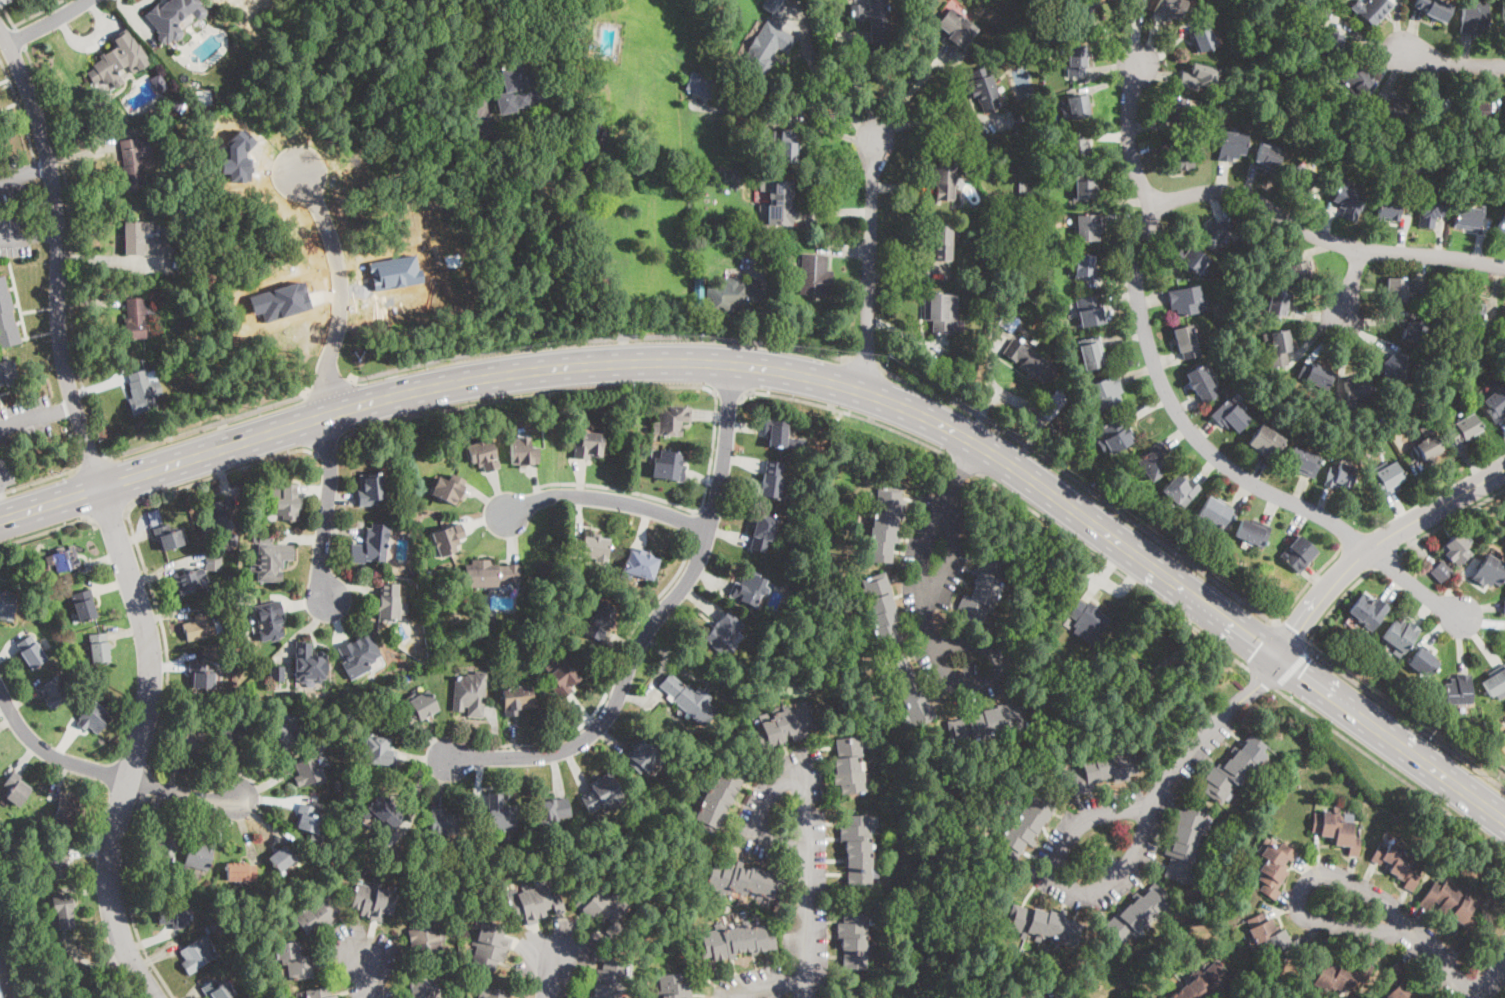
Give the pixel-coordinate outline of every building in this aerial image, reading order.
[(153,20),(176,0),(196,0),(199,4),(190,12),(197,20),(183,33),(178,29),(168,37),(153,20)] [(762,7),(767,0),(786,0),(776,16),(762,7)] [(869,10),(868,0),(886,0),(889,42),(871,43),(869,21),(852,22),(851,4),(864,4),(864,10),(869,10)] [(1067,13),(1078,0),(1099,0),(1091,11),(1080,24),(1067,13)] [(1118,10),(1118,0),(1143,0),(1143,5),(1143,12),(1130,12),(1130,10),(1118,10)] [(1154,12),(1160,0),(1189,0),(1178,21),(1172,17),(1170,21),(1153,12),(1154,12)] [(1352,8),(1360,0),(1362,1),(1363,0),(1387,0),(1394,7),(1373,28),(1352,8)] [(1413,6),(1416,0),(1440,0),(1452,6),(1444,22),(1413,6)] [(1488,4),(1487,30),(1480,30),(1480,34),(1460,33),(1463,2),(1488,4)] [(825,15),(817,16),(816,5),(823,4),(825,15)] [(1326,22),(1313,14),(1319,4),(1332,12),(1326,22)] [(978,29),(962,49),(948,37),(950,35),(937,24),(951,7),(978,29)] [(796,40),(788,53),(778,48),(772,57),(775,59),(765,77),(741,63),(765,24),(767,20),(797,38),(796,40)] [(1215,46),(1200,52),(1193,33),(1198,31),(1197,27),(1206,23),(1215,46)] [(109,38),(123,29),(128,37),(130,36),(135,43),(136,42),(145,56),(143,57),(147,62),(131,73),(125,63),(116,70),(124,81),(100,96),(85,71),(93,66),(91,63),(101,57),(98,54),(101,52),(102,54),(114,46),(109,38)] [(1342,47),(1340,56),(1323,54),(1326,34),(1326,33),(1343,35),(1342,47)] [(566,49),(559,50),(558,38),(564,37),(566,49)] [(1084,76),(1068,76),(1068,66),(1070,66),(1070,44),(1085,44),(1085,76),(1084,76)] [(536,64),(536,65),(541,64),(545,84),(543,84),(547,103),(529,107),(529,105),(517,108),(518,112),(500,115),(496,94),(507,92),(501,65),(535,59),(536,64)] [(1217,71),(1213,86),(1212,89),(1198,85),(1196,91),(1178,86),(1181,72),(1191,75),(1192,63),(1217,70),(1217,71)] [(1358,64),(1364,72),(1367,70),(1376,81),(1356,96),(1343,79),(1341,78),(1358,64)] [(994,89),(1000,107),(1000,108),(985,114),(981,102),(979,103),(977,97),(974,98),(973,95),(971,89),(973,88),(971,81),(973,80),(970,72),(986,66),(994,89)] [(717,81),(710,99),(685,89),(693,71),(717,81)] [(1090,115),(1071,119),(1067,97),(1086,94),(1090,115)] [(1408,104),(1404,122),(1380,117),(1381,111),(1376,110),(1380,94),(1399,98),(1398,102),(1408,104)] [(184,98),(178,111),(170,108),(176,95),(184,98)] [(1186,111),(1185,121),(1167,119),(1167,118),(1169,97),(1187,99),(1186,111)] [(1447,98),(1446,122),(1433,121),(1433,119),(1430,119),(1431,97),(1447,98)] [(1491,108),(1490,122),(1465,120),(1467,101),(1491,103),(1491,108)] [(1338,111),(1331,112),(1330,104),(1337,103),(1338,111)] [(114,114),(108,119),(102,112),(107,107),(114,114)] [(1018,127),(1012,127),(1012,112),(1034,112),(1033,127),(1018,127)] [(769,128),(768,141),(759,141),(760,127),(769,128)] [(797,131),(796,155),(796,162),(778,161),(779,141),(774,141),(774,131),(781,131),(781,130),(797,131)] [(1247,134),(1245,155),(1239,154),(1238,159),(1232,159),(1232,162),(1218,160),(1222,131),(1247,134)] [(1089,155),(1067,155),(1067,132),(1089,132),(1089,155)] [(146,188),(127,191),(123,167),(124,167),(120,141),(148,136),(151,156),(141,157),(146,188)] [(1167,149),(1168,157),(1172,157),(1172,152),(1192,150),(1193,168),(1172,169),(1172,161),(1164,162),(1163,149),(1161,150),(1160,141),(1175,139),(1176,147),(1171,148),(1171,149),(1167,149)] [(1276,167),(1274,173),(1252,164),(1260,144),(1283,153),(1276,167)] [(964,167),(963,175),(955,175),(953,200),(936,199),(937,184),(933,184),(934,165),(964,167)] [(1320,176),(1315,185),(1315,186),(1311,184),(1309,188),(1292,178),(1299,165),(1320,176)] [(1091,173),(1091,181),(1094,180),(1094,186),(1097,186),(1098,198),(1076,199),(1075,173),(1091,173)] [(794,181),(794,193),(792,225),(768,224),(769,205),(771,205),(772,192),(761,192),(762,181),(773,181),(773,180),(794,181)] [(1032,194),(1018,193),(1019,181),(1032,181),(1032,194)] [(1340,185),(1344,186),(1354,190),(1353,193),(1364,197),(1355,222),(1341,217),(1344,209),(1339,207),(1340,204),(1332,201),(1338,185),(1340,186),(1340,185)] [(1031,196),(1031,205),(1020,204),(1020,196),(1031,196)] [(1445,200),(1442,217),(1435,216),(1433,229),(1417,226),(1420,212),(1416,212),(1417,204),(1423,205),(1424,196),(1445,200)] [(1398,217),(1398,221),(1389,220),(1389,218),(1376,216),(1378,199),(1400,202),(1398,217)] [(997,207),(994,208),(992,207),(990,205),(990,202),(992,200),(995,200),(997,201),(998,205),(997,207)] [(1484,215),(1483,219),(1480,218),(1478,231),(1454,228),(1458,206),(1485,210),(1484,215)] [(1100,240),(1078,240),(1077,214),(1104,213),(1104,228),(1102,228),(1102,232),(1099,232),(1100,240)] [(1502,213),(1504,214),(1504,233),(1496,230),(1502,213)] [(1211,248),(1210,249),(1198,233),(1221,216),(1233,231),(1211,248)] [(143,234),(143,238),(165,238),(165,241),(173,241),(173,254),(125,254),(125,222),(152,222),(152,234),(143,234)] [(952,241),(951,262),(933,262),(934,244),(931,243),(931,241),(932,225),(952,226),(952,241)] [(176,240),(165,240),(166,227),(176,228),(176,240)] [(756,243),(755,253),(746,252),(746,242),(756,243)] [(1187,244),(1189,246),(1190,245),(1209,260),(1195,278),(1170,259),(1178,248),(1182,251),(1187,244)] [(1302,260),(1287,264),(1284,254),(1299,250),(1302,260)] [(833,271),(832,297),(800,295),(801,280),(796,279),(797,276),(801,276),(802,254),(827,256),(826,270),(833,271)] [(1095,278),(1086,277),(1085,279),(1074,279),(1076,254),(1096,256),(1095,278)] [(199,263),(198,271),(172,267),(174,259),(199,263)] [(1311,281),(1294,286),(1288,266),(1306,261),(1311,281)] [(21,343),(0,347),(0,277),(4,276),(7,292),(10,292),(21,343)] [(748,282),(748,290),(762,290),(762,302),(748,302),(748,306),(733,306),(733,314),(707,314),(707,283),(724,283),(724,278),(740,278),(740,282),(748,282)] [(1407,288),(1414,289),(1414,281),(1429,281),(1428,298),(1414,298),(1414,296),(1406,295),(1406,302),(1386,301),(1387,278),(1407,279),(1407,288)] [(758,288),(750,288),(750,280),(758,280),(758,288)] [(1199,301),(1201,312),(1178,316),(1176,309),(1170,310),(1167,291),(1199,285),(1202,301),(1199,301)] [(1288,307),(1286,316),(1281,315),(1280,319),(1266,316),(1272,290),(1289,294),(1287,302),(1289,303),(1288,307)] [(953,309),(953,334),(933,334),(933,320),(929,319),(929,294),(948,294),(947,304),(953,304),(953,309)] [(1104,314),(1106,323),(1106,324),(1082,329),(1079,317),(1068,319),(1064,304),(1075,302),(1074,300),(1101,294),(1105,313),(1104,314)] [(143,297),(144,302),(154,301),(155,316),(145,317),(145,337),(125,339),(125,324),(124,324),(123,318),(127,318),(127,299),(143,297)] [(1466,298),(1474,301),(1475,299),(1479,301),(1478,302),(1487,304),(1482,323),(1469,319),(1461,317),(1466,298)] [(1015,318),(1007,331),(998,325),(1006,312),(1015,317),(1015,318)] [(1426,327),(1423,343),(1401,338),(1403,329),(1401,329),(1402,322),(1426,327)] [(1200,355),(1184,359),(1176,329),(1192,325),(1200,355)] [(1285,355),(1275,356),(1271,333),(1287,330),(1291,349),(1285,350),(1285,355)] [(1107,364),(1086,370),(1078,341),(1100,336),(1107,364)] [(1032,351),(1057,369),(1048,383),(1044,380),(1042,384),(1032,377),(1035,373),(1017,360),(1016,362),(1004,354),(1014,339),(1032,351)] [(1399,349),(1411,361),(1405,368),(1406,369),(1392,383),(1378,368),(1391,355),(1393,356),(1399,349)] [(18,382),(0,388),(0,363),(11,359),(18,382)] [(1304,362),(1312,366),(1313,363),(1334,373),(1326,391),(1298,377),(1304,362)] [(1219,395),(1204,403),(1188,373),(1203,365),(1219,395)] [(147,372),(151,382),(159,380),(163,393),(154,396),(158,407),(134,415),(129,399),(133,398),(130,389),(131,388),(130,383),(132,382),(129,374),(146,369),(147,372)] [(1122,401),(1097,411),(1087,385),(1116,374),(1123,392),(1119,394),(1122,401)] [(1355,399),(1347,401),(1344,380),(1370,375),(1373,396),(1355,399)] [(1067,399),(1049,420),(1038,411),(1059,386),(1067,399)] [(1503,386),(1504,389),(1504,410),(1504,415),(1497,421),(1496,422),(1487,410),(1490,408),(1484,401),(1503,386)] [(1250,420),(1239,432),(1231,424),(1227,428),(1223,424),(1220,426),(1210,417),(1229,398),(1250,420)] [(179,416),(170,418),(167,408),(175,405),(179,416)] [(692,409),(691,420),(691,422),(682,421),(682,427),(683,427),(682,436),(658,435),(659,424),(658,424),(658,423),(658,419),(659,419),(660,405),(692,407),(692,409)] [(1463,440),(1454,444),(1446,427),(1462,419),(1473,413),(1481,430),(1463,440)] [(1123,420),(1127,426),(1128,426),(1136,439),(1112,453),(1101,434),(1098,429),(1120,415),(1123,420)] [(805,447),(805,449),(768,446),(769,439),(766,439),(767,435),(764,435),(765,419),(788,422),(786,438),(806,440),(805,447)] [(1285,439),(1272,461),(1260,454),(1261,453),(1248,444),(1261,424),(1285,439)] [(603,434),(602,453),(601,456),(589,455),(588,460),(574,458),(576,440),(581,441),(582,432),(603,434)] [(1442,450),(1430,458),(1431,461),(1425,464),(1420,455),(1417,457),(1412,447),(1433,435),(1442,450)] [(529,436),(530,448),(538,447),(538,463),(525,464),(525,468),(518,469),(518,464),(511,464),(509,439),(516,439),(516,437),(529,436)] [(491,439),(499,469),(484,473),(482,467),(478,468),(476,462),(470,464),(465,446),(476,443),(475,442),(484,440),(485,440),(491,439)] [(1153,481),(1152,482),(1137,461),(1150,452),(1147,448),(1159,440),(1168,452),(1159,459),(1167,470),(1153,481)] [(1322,457),(1314,478),(1286,468),(1294,447),(1322,457)] [(680,461),(679,463),(679,467),(684,468),(682,482),(652,477),(654,462),(659,463),(661,450),(681,453),(680,461)] [(783,478),(782,483),(785,483),(782,499),(761,495),(762,489),(760,489),(761,484),(762,480),(763,480),(766,460),(783,463),(780,477),(783,478)] [(1395,462),(1404,479),(1399,482),(1400,484),(1394,487),(1395,489),(1383,496),(1376,483),(1380,480),(1374,470),(1386,463),(1388,466),(1395,462)] [(1356,468),(1349,489),(1333,484),(1332,488),(1324,485),(1330,467),(1338,469),(1340,463),(1356,468)] [(378,505),(359,507),(357,490),(360,490),(359,475),(382,473),(385,498),(377,499),(378,505)] [(450,474),(465,481),(460,493),(464,494),(463,495),(461,500),(457,498),(454,505),(429,493),(437,476),(447,481),(450,474)] [(1184,481),(1186,483),(1190,478),(1201,488),(1184,508),(1178,503),(1176,505),(1161,491),(1176,474),(1184,481)] [(298,507),(298,510),(298,521),(282,521),(282,516),(275,516),(274,508),(271,508),(270,485),(297,484),(298,507)] [(907,501),(905,515),(903,515),(903,520),(898,520),(896,536),(900,536),(899,543),(895,542),(893,563),(872,561),(873,554),(867,553),(868,540),(870,540),(871,527),(873,527),(874,518),(867,517),(868,511),(871,511),(871,507),(876,508),(878,487),(903,489),(902,499),(907,500),(907,501)] [(229,508),(225,509),(222,499),(231,496),(234,506),(229,508)] [(1209,497),(1216,501),(1218,498),(1235,510),(1220,532),(1196,516),(1209,497)] [(229,528),(207,534),(200,511),(214,507),(213,502),(221,500),(229,528)] [(777,527),(772,541),(769,540),(765,554),(752,550),(755,537),(752,536),(752,535),(758,512),(777,517),(774,526),(777,527)] [(1260,523),(1270,527),(1272,528),(1263,548),(1255,545),(1235,536),(1242,520),(1250,523),(1252,520),(1260,523)] [(454,544),(456,549),(439,556),(436,546),(435,546),(430,532),(459,521),(465,535),(458,538),(459,542),(454,544)] [(170,522),(173,532),(179,530),(184,544),(163,551),(158,536),(156,537),(153,527),(170,522)] [(389,527),(388,531),(390,531),(386,562),(365,559),(365,564),(348,562),(350,544),(364,545),(365,541),(368,541),(368,539),(365,539),(367,528),(371,529),(372,523),(389,525),(389,527)] [(240,545),(231,544),(231,533),(240,533),(240,545)] [(271,533),(271,537),(271,545),(294,545),(294,560),(283,560),(283,567),(279,567),(279,571),(282,571),(282,582),(256,582),(256,573),(253,573),(253,561),(257,561),(258,543),(253,543),(254,534),(259,534),(259,533),(271,533)] [(1472,553),(1459,566),(1442,548),(1459,533),(1469,544),(1466,547),(1472,553)] [(1300,574),(1280,556),(1299,535),(1319,553),(1300,574)] [(609,539),(606,563),(595,561),(595,558),(568,555),(569,538),(583,539),(584,536),(609,539)] [(76,567),(58,571),(53,550),(74,545),(79,566),(76,567)] [(642,550),(641,554),(643,554),(644,552),(652,554),(651,557),(658,559),(652,579),(632,573),(630,580),(621,577),(623,571),(622,571),(626,560),(627,560),(630,550),(632,551),(633,547),(642,550)] [(1009,560),(998,587),(1002,589),(1000,594),(1002,595),(1000,601),(993,598),(980,629),(957,620),(962,609),(957,607),(963,594),(971,597),(979,577),(971,574),(974,568),(981,571),(982,570),(979,569),(986,550),(1009,560)] [(1488,554),(1504,565),(1504,576),(1499,586),(1493,582),(1491,586),(1485,582),(1482,586),(1471,580),(1473,578),(1488,554)] [(500,565),(505,565),(505,564),(519,564),(519,583),(498,583),(498,587),(496,587),(465,587),(465,569),(471,569),(471,559),(491,560),(491,565),(500,565)] [(1453,571),(1441,583),(1431,571),(1441,562),(1443,560),(1453,571)] [(414,571),(411,574),(407,571),(411,566),(415,570),(414,571)] [(764,583),(763,585),(762,586),(769,589),(766,596),(760,594),(755,607),(730,597),(736,582),(740,583),(746,569),(760,575),(759,577),(765,580),(764,583)] [(197,571),(200,578),(203,589),(180,597),(176,587),(177,587),(173,574),(179,573),(180,575),(197,570),(197,571)] [(886,572),(893,593),(890,594),(896,614),(900,613),(902,619),(895,622),(897,628),(899,627),(904,641),(883,648),(881,640),(876,642),(874,635),(868,637),(866,633),(872,631),(871,629),(868,630),(866,625),(872,623),(870,616),(865,617),(864,613),(869,611),(866,601),(869,600),(866,591),(860,593),(859,590),(864,588),(862,580),(886,572)] [(397,595),(397,597),(399,597),(398,603),(408,604),(407,615),(398,614),(398,620),(378,619),(379,595),(380,595),(381,583),(398,584),(397,595)] [(96,617),(79,621),(72,594),(91,589),(94,598),(92,598),(97,616),(96,617)] [(13,621),(0,619),(0,615),(0,592),(16,594),(15,607),(13,621)] [(1363,593),(1375,602),(1378,599),(1390,608),(1372,631),(1349,612),(1363,593)] [(1081,600),(1087,604),(1088,602),(1101,610),(1100,612),(1111,619),(1093,646),(1073,632),(1076,628),(1074,626),(1077,621),(1069,616),(1080,599),(1081,600)] [(279,637),(280,639),(271,641),(271,639),(261,642),(259,631),(261,631),(255,606),(280,600),(284,615),(281,616),(283,624),(281,624),(284,636),(279,637)] [(614,621),(611,627),(608,625),(601,641),(584,633),(599,600),(616,607),(611,619),(614,621)] [(727,611),(742,624),(741,626),(742,627),(737,632),(737,631),(730,640),(737,646),(726,658),(703,638),(716,622),(717,623),(727,611)] [(202,613),(203,615),(211,613),(213,621),(220,619),(223,632),(216,633),(216,635),(186,642),(182,624),(196,621),(194,615),(202,613)] [(1402,621),(1408,625),(1410,622),(1420,629),(1399,659),(1392,653),(1395,649),(1391,646),(1392,645),(1383,638),(1395,621),(1400,624),(1402,621)] [(97,663),(92,664),(89,635),(106,633),(109,662),(97,663)] [(369,633),(381,656),(375,659),(376,662),(370,665),(372,669),(370,670),(367,672),(366,672),(351,680),(341,664),(345,662),(338,649),(350,642),(351,643),(369,633)] [(1365,640),(1359,648),(1353,643),(1358,635),(1365,640)] [(46,659),(30,669),(15,646),(30,636),(46,659)] [(302,641),(302,642),(311,642),(311,652),(327,652),(327,679),(296,679),(296,641),(302,641)] [(1440,664),(1431,676),(1425,671),(1421,675),(1407,664),(1420,647),(1440,664)] [(907,662),(926,692),(930,689),(933,694),(926,698),(937,716),(917,729),(914,725),(910,728),(902,713),(908,709),(906,707),(900,711),(898,707),(904,703),(881,664),(902,652),(907,662)] [(557,659),(554,662),(551,661),(549,659),(549,655),(552,654),(555,654),(557,656),(557,659)] [(565,661),(580,679),(573,685),(572,683),(569,686),(573,691),(561,700),(549,685),(553,682),(548,675),(550,673),(545,668),(552,662),(557,668),(565,661)] [(214,687),(214,688),(193,687),(194,673),(190,672),(191,663),(205,664),(205,671),(215,672),(214,687)] [(1487,674),(1504,664),(1504,696),(1499,700),(1495,695),(1490,698),(1481,682),(1489,677),(1487,674)] [(284,679),(284,681),(270,681),(270,666),(285,666),(284,679)] [(487,672),(485,697),(480,697),(479,703),(484,703),(483,718),(468,716),(469,706),(464,706),(464,712),(453,711),(456,676),(466,677),(466,673),(475,674),(475,671),(487,672)] [(1082,675),(1077,682),(1071,678),(1076,671),(1082,675)] [(669,673),(684,686),(686,684),(695,691),(699,687),(711,697),(707,702),(717,710),(703,726),(673,700),(674,699),(659,685),(669,673)] [(63,685),(71,698),(51,709),(45,699),(49,697),(47,693),(43,695),(38,686),(58,675),(63,685)] [(1457,704),(1446,704),(1445,684),(1451,684),(1450,679),(1457,679),(1457,676),(1471,675),(1472,703),(1457,704)] [(1146,698),(1146,699),(1135,690),(1144,679),(1155,687),(1146,698)] [(514,682),(515,688),(517,688),(517,686),(523,685),(524,687),(531,686),(532,695),(537,694),(538,707),(520,709),(520,716),(505,718),(501,684),(514,682)] [(347,690),(348,692),(350,692),(351,696),(348,697),(349,699),(340,701),(339,692),(347,690)] [(427,690),(438,710),(419,721),(417,717),(405,724),(396,708),(408,701),(406,697),(414,693),(416,696),(427,690)] [(112,715),(99,732),(90,724),(85,730),(76,723),(94,700),(112,715)] [(1012,703),(1013,707),(1023,706),(1026,729),(970,737),(970,743),(951,746),(947,721),(968,718),(967,710),(973,709),(974,713),(999,710),(998,705),(1012,703)] [(810,705),(816,728),(806,731),(808,737),(794,741),(792,733),(786,735),(787,740),(775,743),(775,744),(762,748),(757,731),(756,729),(763,728),(759,716),(767,713),(769,720),(774,719),(772,713),(784,710),(784,707),(789,706),(790,711),(810,705)] [(227,716),(235,719),(236,717),(241,719),(240,720),(250,724),(242,746),(234,743),(232,747),(219,742),(227,716)] [(302,731),(284,753),(275,746),(279,742),(269,734),(284,716),(302,731)] [(207,726),(200,757),(190,755),(190,753),(181,751),(186,729),(200,732),(201,725),(207,726)] [(1267,748),(1263,753),(1267,756),(1263,762),(1266,765),(1262,770),(1260,768),(1242,790),(1240,789),(1228,802),(1226,800),(1222,805),(1202,789),(1209,781),(1205,778),(1214,766),(1215,767),(1219,763),(1222,766),(1233,754),(1230,751),(1234,746),(1238,749),(1251,734),(1267,748)] [(397,751),(395,766),(368,763),(369,753),(364,752),(366,735),(391,738),(389,750),(397,750),(397,751)] [(859,761),(860,771),(863,771),(866,792),(842,795),(841,784),(835,784),(833,766),(835,766),(834,758),(838,758),(836,739),(859,736),(861,756),(858,756),(859,761)] [(641,739),(666,759),(660,767),(654,763),(647,773),(643,770),(639,774),(625,763),(629,758),(628,757),(633,751),(631,749),(634,745),(636,746),(641,739)] [(1129,775),(1130,780),(1115,783),(1113,776),(1100,779),(1100,781),(1092,783),(1093,789),(1089,789),(1090,792),(1067,797),(1062,773),(1079,769),(1078,765),(1082,764),(1081,760),(1134,748),(1140,773),(1129,775)] [(313,749),(315,755),(316,754),(325,776),(314,781),(315,783),(304,786),(303,785),(297,787),(293,778),(299,775),(294,764),(309,758),(306,752),(313,749)] [(728,765),(746,774),(740,787),(739,786),(720,823),(722,824),(715,837),(697,828),(700,822),(695,819),(719,770),(725,773),(728,765)] [(24,800),(19,807),(5,798),(10,790),(4,786),(14,772),(21,777),(19,780),(31,789),(24,800)] [(610,773),(625,804),(612,811),(608,803),(601,806),(602,808),(591,814),(581,796),(593,790),(589,783),(610,773)] [(1059,803),(1054,811),(1047,822),(1044,820),(1032,839),(1036,841),(1033,846),(1027,843),(1017,860),(999,849),(1003,843),(998,840),(1006,828),(1008,829),(1015,819),(1017,820),(1025,807),(1026,808),(1037,790),(1059,803)] [(388,800),(406,816),(395,829),(385,819),(383,821),(373,812),(368,819),(361,812),(379,792),(388,800)] [(504,807),(504,809),(516,809),(516,814),(520,814),(520,826),(517,826),(517,830),(498,831),(497,826),(489,826),(488,793),(504,792),(504,807)] [(82,801),(81,807),(77,806),(76,811),(81,812),(79,819),(75,818),(74,823),(55,819),(58,803),(60,796),(82,801)] [(542,798),(542,801),(567,798),(569,815),(557,817),(558,820),(549,821),(549,819),(536,821),(533,799),(542,798)] [(1211,810),(1204,830),(1209,831),(1207,836),(1200,834),(1197,843),(1202,845),(1200,850),(1198,850),(1195,858),(1199,860),(1197,864),(1200,865),(1198,870),(1193,868),(1187,885),(1164,876),(1172,856),(1164,853),(1166,847),(1171,849),(1174,841),(1172,840),(1177,827),(1174,825),(1180,810),(1184,812),(1187,802),(1211,810)] [(318,829),(317,834),(297,828),(301,814),(298,813),(301,803),(324,810),(318,829)] [(461,832),(461,833),(449,833),(449,836),(443,836),(443,838),(430,837),(431,808),(445,809),(444,814),(461,815),(461,832)] [(1340,808),(1339,815),(1338,820),(1354,822),(1352,837),(1360,838),(1358,858),(1349,857),(1349,847),(1334,845),(1335,843),(1329,842),(1329,837),(1320,836),(1320,833),(1311,832),(1313,813),(1322,814),(1322,811),(1335,813),(1335,808),(1340,808)] [(875,817),(875,827),(871,827),(871,867),(877,867),(877,878),(871,878),(871,887),(848,887),(848,841),(841,841),(841,825),(846,825),(846,816),(871,816),(871,817),(875,817)] [(320,843),(319,847),(308,844),(311,833),(322,837),(320,843)] [(177,840),(171,864),(158,861),(160,853),(149,850),(151,843),(155,844),(158,834),(178,839),(177,840)] [(1405,844),(1401,851),(1413,857),(1410,861),(1417,865),(1414,871),(1421,875),(1413,892),(1403,888),(1406,882),(1396,878),(1397,876),(1389,872),(1393,865),(1383,860),(1381,865),(1371,860),(1379,843),(1388,847),(1392,837),(1405,844)] [(214,845),(208,870),(204,869),(201,879),(194,878),(196,868),(188,866),(187,870),(184,869),(190,844),(207,848),(208,843),(214,845)] [(1282,843),(1298,854),(1292,862),(1287,859),(1284,864),(1288,867),(1285,871),(1287,873),(1283,879),(1285,881),(1278,891),(1281,893),(1276,901),(1260,890),(1265,884),(1260,880),(1264,873),(1260,870),(1264,864),(1259,861),(1262,857),(1260,855),(1268,844),(1277,850),(1282,843)] [(283,846),(290,853),(294,850),(303,861),(299,864),(295,859),(280,872),(268,858),(283,846)] [(47,879),(44,863),(55,862),(54,854),(68,852),(69,860),(67,860),(70,876),(47,879)] [(743,863),(741,867),(750,871),(752,866),(777,876),(778,874),(787,878),(779,898),(771,895),(770,899),(763,897),(761,901),(755,899),(757,894),(745,889),(743,895),(732,890),(731,895),(726,893),(723,899),(718,897),(720,892),(705,886),(715,863),(724,867),(726,861),(736,865),(738,861),(743,863)] [(247,863),(247,865),(256,865),(256,881),(227,881),(227,863),(247,863)] [(1438,879),(1444,883),(1447,879),(1464,891),(1466,887),(1471,890),(1469,892),(1474,895),(1470,900),(1476,904),(1474,908),(1479,912),(1474,919),(1482,924),(1471,940),(1463,934),(1466,929),(1457,922),(1458,920),(1451,915),(1449,919),(1437,911),(1440,907),(1433,902),(1426,911),(1418,905),(1437,878),(1438,879)] [(396,899),(393,915),(382,913),(380,922),(369,920),(370,917),(360,915),(361,909),(351,907),(357,882),(398,891),(396,899)] [(1154,882),(1170,897),(1165,903),(1168,906),(1159,916),(1156,913),(1147,923),(1145,921),(1120,946),(1102,928),(1117,913),(1120,916),(1135,901),(1131,897),(1136,892),(1140,896),(1154,882)] [(530,883),(532,888),(546,884),(550,897),(558,894),(564,911),(556,914),(553,907),(545,910),(546,916),(537,919),(538,922),(528,926),(525,918),(515,921),(505,892),(515,888),(517,894),(523,892),(521,887),(530,883)] [(617,888),(622,892),(619,895),(623,899),(626,895),(633,902),(618,919),(624,924),(612,938),(605,931),(612,923),(606,917),(602,921),(595,914),(590,919),(575,905),(588,891),(593,896),(598,891),(606,899),(614,891),(615,891),(617,888)] [(335,922),(322,932),(320,934),(316,930),(308,936),(294,917),(325,892),(340,911),(332,917),(335,922)] [(72,907),(74,928),(59,930),(57,912),(53,912),(52,898),(71,896),(72,907)] [(189,916),(190,925),(182,926),(183,929),(173,930),(172,923),(159,924),(158,919),(160,919),(159,905),(188,903),(189,916)] [(1024,907),(1058,917),(1061,909),(1067,911),(1065,918),(1084,924),(1077,949),(1027,934),(1025,939),(1020,938),(1022,933),(1006,929),(1013,904),(1024,907)] [(1265,912),(1268,920),(1271,919),(1278,933),(1285,930),(1290,942),(1299,939),(1303,948),(1285,956),(1282,949),(1268,955),(1262,942),(1250,946),(1248,941),(1255,938),(1247,920),(1265,912)] [(437,924),(439,932),(443,931),(446,941),(441,942),(445,957),(422,963),(419,953),(413,955),(410,944),(411,944),(407,930),(413,929),(410,919),(434,913),(437,924)] [(874,914),(873,925),(867,925),(866,969),(843,969),(844,939),(837,939),(838,923),(843,923),(843,913),(874,914)] [(512,939),(510,948),(509,949),(507,949),(504,962),(498,961),(495,972),(472,965),(477,946),(472,945),(473,938),(478,939),(483,920),(507,927),(504,937),(512,939)] [(719,923),(722,931),(737,927),(737,929),(750,926),(750,928),(762,925),(763,930),(772,928),(777,949),(764,953),(763,949),(757,951),(757,954),(752,955),(751,950),(743,952),(743,951),(733,953),(735,958),(729,960),(728,958),(715,961),(713,956),(703,958),(697,935),(716,930),(714,924),(719,923)] [(212,930),(207,933),(204,927),(209,924),(212,930)] [(205,947),(206,948),(208,946),(211,950),(208,952),(213,959),(189,975),(181,963),(186,960),(180,951),(199,939),(205,947)] [(299,948),(300,956),(317,955),(318,966),(312,967),(313,977),(289,980),(288,964),(283,965),(283,960),(276,960),(274,944),(299,941),(299,948)] [(621,993),(621,997),(589,997),(590,991),(590,990),(594,991),(597,969),(603,970),(603,961),(594,960),(596,950),(615,952),(614,961),(628,963),(626,983),(630,983),(629,988),(626,988),(626,993),(621,993)] [(1416,994),(1412,997),(1386,997),(1391,993),(1385,987),(1394,978),(1388,971),(1401,958),(1408,965),(1400,973),(1409,983),(1407,985),(1416,994)] [(1230,988),(1220,997),(1218,997),(1217,997),(1216,997),(1211,997),(1169,997),(1175,992),(1176,993),(1185,985),(1186,987),(1193,980),(1191,977),(1199,969),(1203,973),(1217,960),(1233,978),(1226,984),(1230,988)] [(1346,989),(1341,997),(1336,997),(1312,985),(1315,980),(1307,976),(1315,962),(1321,965),(1323,966),(1325,963),(1338,970),(1341,964),(1359,974),(1366,962),(1375,967),(1365,984),(1356,979),(1350,991),(1346,989)] [(690,982),(692,997),(657,997),(657,996),(656,996),(656,991),(661,991),(660,976),(684,973),(684,980),(685,983),(690,982)] [(436,994),(437,997),(406,997),(405,990),(404,988),(409,987),(408,980),(433,976),(434,983),(439,983),(440,993),(436,994)] [(235,993),(228,997),(212,997),(209,993),(207,995),(202,987),(215,978),(221,986),(227,981),(235,993)] [(337,995),(337,997),(307,997),(306,991),(330,986),(331,994),(332,996),(337,995)] [(511,991),(510,997),(485,997),(487,988),(511,991)] [(1078,992),(1079,997),(1011,997),(1024,997),(1037,995),(1037,996),(1047,995),(1046,990),(1052,989),(1052,991),(1058,990),(1058,995),(1078,992)]
